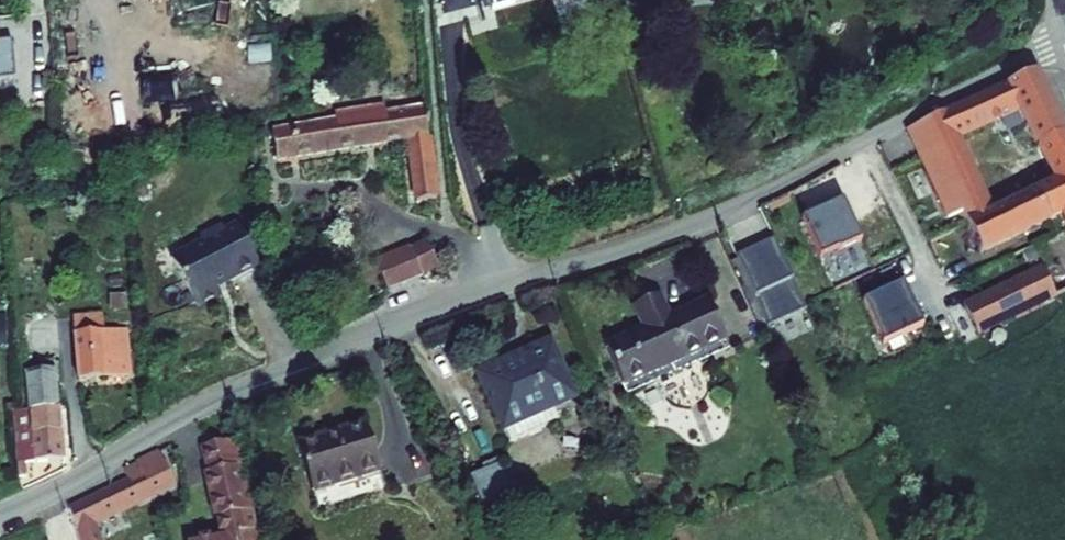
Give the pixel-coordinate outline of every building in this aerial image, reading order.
[(89,6),(60,5),(56,77),(86,78),(89,6)] [(15,79),(12,41),(0,42),(0,81),(15,79)] [(1019,110),(1047,96),(1036,72),(981,96),(994,122),(1019,110)] [(961,139),(994,122),(981,96),(922,121),(908,128),(921,157),(961,139)] [(1054,111),(1047,96),(1019,110),(1026,124),(1054,111)] [(303,157),(409,141),(430,138),(425,108),(387,114),(385,107),(336,115),(337,121),(272,132),(278,161),(303,157)] [(1064,136),(1064,134),(1054,111),(1026,124),(1038,150),(1064,136)] [(1038,150),(1047,167),(1064,158),(1064,136),(1038,150)] [(430,138),(409,141),(411,156),(432,153),(430,138)] [(994,211),(1001,208),(999,204),(991,207),(961,139),(921,157),(949,219),(963,213),(968,224),(994,212),(994,211)] [(432,153),(411,156),(418,204),(438,201),(432,153)] [(1055,183),(1057,182),(1064,178),(1064,158),(1047,167),(1055,183)] [(1046,186),(1060,217),(1064,227),(1064,178),(1057,182),(1055,183),(1046,186)] [(1060,217),(1046,186),(1044,187),(1036,191),(1050,222),(1060,217)] [(1050,222),(1036,191),(1001,208),(1015,238),(1050,222)] [(802,217),(821,259),(862,243),(843,201),(823,210),(821,208),(802,217)] [(968,224),(981,254),(1015,238),(1001,208),(994,211),(994,212),(968,224)] [(260,266),(238,224),(225,231),(218,229),(205,236),(203,242),(171,259),(198,308),(221,296),(217,288),(260,266)] [(807,309),(775,239),(737,257),(768,327),(807,309)] [(410,251),(422,276),(439,269),(427,244),(410,251)] [(375,262),(387,291),(422,276),(410,251),(409,248),(375,262)] [(1056,297),(1043,270),(1018,282),(1032,309),(1056,297)] [(122,277),(109,278),(110,290),(122,288),(122,277)] [(1018,282),(964,307),(977,335),(1032,309),(1018,282)] [(903,284),(864,303),(884,346),(924,328),(903,284)] [(111,312),(127,311),(127,294),(111,295),(111,312)] [(724,339),(708,303),(667,322),(659,302),(638,312),(647,331),(606,349),(622,385),(724,339)] [(78,380),(127,377),(125,352),(105,353),(104,330),(102,314),(74,315),(78,380)] [(125,352),(124,329),(104,330),(105,353),(125,352)] [(478,375),(509,444),(558,422),(552,409),(573,399),(548,344),(523,355),(525,359),(505,368),(504,364),(478,375)] [(55,371),(27,373),(31,410),(58,408),(55,371)] [(18,478),(42,476),(41,463),(64,461),(60,408),(58,408),(31,410),(13,412),(18,478)] [(366,424),(298,446),(313,493),(381,471),(366,424)] [(221,535),(195,539),(259,539),(242,464),(244,464),(239,438),(204,446),(211,471),(207,472),(221,535)] [(175,483),(159,452),(137,463),(139,467),(125,473),(129,481),(70,510),(79,539),(99,539),(93,523),(175,483)] [(514,495),(500,465),(470,478),(484,508),(514,495)]
